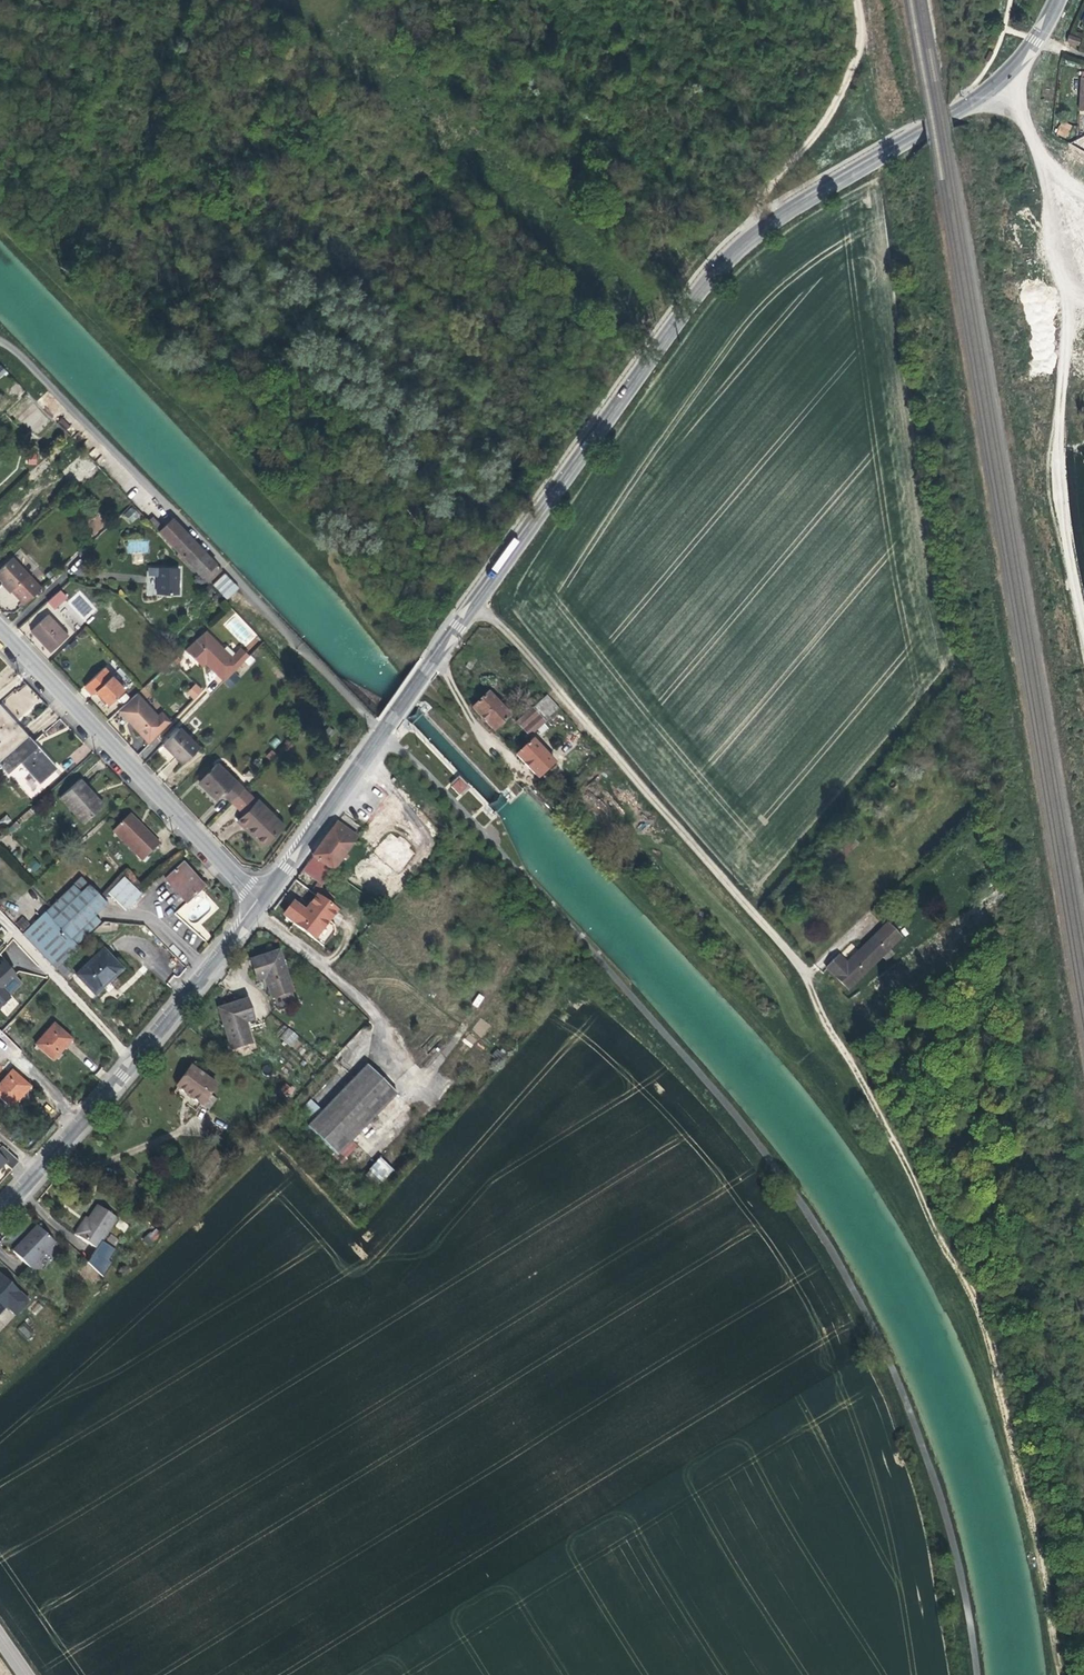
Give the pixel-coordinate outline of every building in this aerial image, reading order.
[(1069,35),(1066,44),(1078,47),(1081,38),(1069,35)] [(1074,111),(1083,112),(1083,78),(1079,77),(1074,111)] [(1067,138),(1072,126),(1061,122),(1056,134),(1067,138)] [(40,453),(26,454),(26,464),(40,463),(40,453)] [(130,506),(123,515),(133,523),(140,514),(130,506)] [(221,570),(171,517),(162,526),(153,516),(148,521),(207,583),(221,570)] [(126,553),(149,553),(149,540),(127,539),(126,553)] [(0,567),(0,580),(2,582),(11,591),(23,604),(40,588),(11,558),(0,567)] [(150,568),(149,574),(157,575),(156,593),(177,594),(178,569),(150,568)] [(224,573),(212,585),(227,600),(239,588),(224,573)] [(155,596),(155,577),(147,577),(146,596),(155,596)] [(0,584),(8,593),(11,591),(2,582),(0,584)] [(54,594),(46,602),(68,626),(76,618),(54,594)] [(47,615),(30,631),(50,652),(67,636),(47,615)] [(205,631),(184,650),(189,655),(209,636),(205,631)] [(209,636),(189,655),(197,663),(201,659),(205,662),(224,681),(246,658),(238,650),(231,657),(209,636)] [(111,676),(95,691),(108,704),(124,690),(111,676)] [(186,693),(194,701),(204,690),(195,683),(186,693)] [(481,697),(473,705),(494,727),(509,712),(488,690),(481,697)] [(136,694),(118,711),(149,744),(166,726),(136,694)] [(545,694),(517,720),(523,727),(551,701),(545,694)] [(551,701),(523,727),(529,733),(557,707),(551,701)] [(0,742),(0,743),(0,762),(28,737),(0,707),(0,742)] [(178,728),(163,744),(182,764),(198,747),(178,728)] [(0,762),(0,765),(8,773),(20,763),(39,784),(56,768),(28,737),(0,762)] [(533,738),(518,753),(538,774),(545,767),(553,760),(533,738)] [(217,764),(199,782),(216,799),(222,794),(230,802),(243,789),(217,764)] [(460,775),(449,785),(460,796),(471,786),(460,775)] [(79,780),(59,797),(84,823),(101,807),(91,797),(94,795),(79,780)] [(243,789),(230,802),(243,814),(245,812),(256,801),(243,789)] [(94,795),(91,797),(101,807),(103,805),(94,795)] [(256,801),(245,812),(252,819),(246,825),(264,843),(281,825),(257,800),(256,801)] [(243,814),(237,821),(261,845),(264,843),(246,825),(252,819),(245,812),(243,814)] [(130,814),(127,817),(139,828),(141,826),(130,814)] [(127,817),(113,831),(143,861),(159,844),(141,826),(139,828),(127,817)] [(337,822),(313,853),(333,868),(344,855),(347,858),(350,854),(346,852),(358,837),(341,824),(337,822)] [(837,837),(824,852),(835,861),(848,846),(837,837)] [(313,853),(297,876),(317,892),(324,882),(335,870),(333,868),(313,853)] [(183,864),(165,880),(186,903),(204,887),(183,864)] [(49,908),(22,935),(55,970),(78,948),(76,946),(100,923),(94,916),(107,905),(102,899),(81,877),(49,908)] [(123,877),(108,893),(129,911),(143,893),(140,890),(123,877)] [(324,882),(317,892),(326,899),(333,890),(324,882)] [(298,898),(287,912),(327,943),(338,928),(337,921),(330,915),(336,907),(326,899),(317,892),(307,906),(298,898)] [(24,917),(15,922),(22,931),(30,925),(24,917)] [(838,957),(826,967),(847,989),(887,952),(874,937),(843,963),(838,957)] [(281,950),(250,958),(255,979),(267,977),(272,997),(293,992),(281,950)] [(102,951),(76,976),(95,995),(103,987),(102,987),(107,982),(105,980),(118,967),(102,951)] [(12,977),(0,966),(0,989),(12,977)] [(478,1008),(484,997),(478,993),(472,1004),(478,1008)] [(11,997),(4,1006),(11,1011),(18,1002),(11,997)] [(246,999),(216,1006),(225,1048),(245,1043),(240,1021),(251,1018),(246,999)] [(10,1024),(0,1014),(0,1033),(10,1024)] [(481,1018),(471,1029),(481,1038),(491,1026),(481,1018)] [(54,1025),(34,1046),(53,1061),(72,1040),(54,1025)] [(289,1027),(280,1037),(291,1047),(299,1037),(289,1027)] [(470,1034),(463,1039),(468,1047),(476,1042),(470,1034)] [(368,1062),(311,1123),(341,1153),(399,1090),(368,1062)] [(189,1067),(175,1088),(208,1110),(215,1099),(206,1093),(213,1083),(189,1067)] [(0,1084),(0,1099),(10,1108),(30,1087),(11,1071),(0,1084)] [(289,1097),(295,1089),(286,1084),(281,1091),(289,1097)] [(304,1105),(312,1114),(319,1108),(312,1099),(304,1105)] [(5,1161),(13,1168),(20,1160),(2,1144),(0,1146),(0,1167),(5,1161)] [(219,1145),(212,1154),(220,1160),(227,1150),(219,1145)] [(212,1154),(199,1172),(208,1178),(220,1160),(212,1154)] [(381,1184),(394,1169),(381,1157),(367,1171),(381,1184)] [(199,1172),(193,1180),(202,1186),(208,1178),(199,1172)] [(119,1220),(99,1206),(89,1220),(86,1224),(84,1222),(75,1234),(98,1250),(119,1220)] [(55,1241),(37,1225),(13,1251),(30,1267),(55,1241)] [(0,1271),(0,1312),(7,1305),(17,1314),(31,1298),(0,1271)] [(27,1339),(33,1333),(24,1324),(18,1329),(27,1339)]
